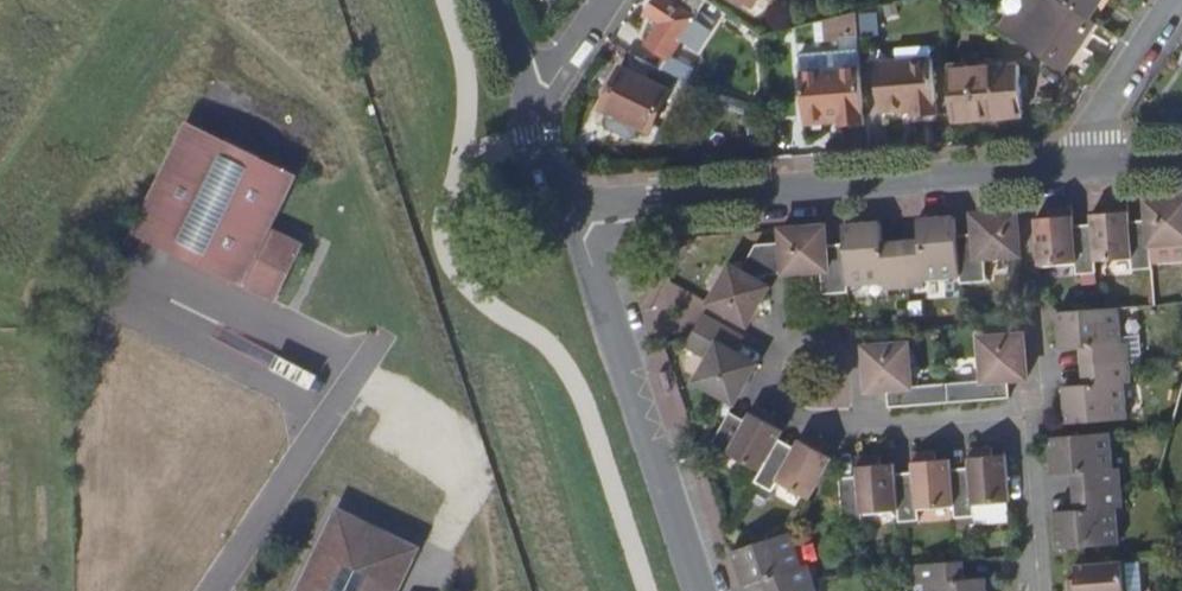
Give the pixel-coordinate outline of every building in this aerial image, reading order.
[(685,84),(690,77),(688,75),(691,69),(671,56),(684,36),(700,47),(712,29),(711,28),(716,21),(701,10),(707,0),(655,0),(648,11),(663,21),(650,42),(669,55),(659,69),(661,70),(677,81),(685,84)] [(998,29),(1060,70),(1093,19),(1091,18),(1064,0),(1012,0),(1007,8),(1007,14),(998,29)] [(1091,18),(1102,0),(1064,0),(1091,18)] [(877,64),(882,118),(936,114),(931,42),(897,44),(898,62),(877,64)] [(618,71),(596,104),(643,134),(677,81),(661,70),(659,69),(634,52),(620,72),(618,71)] [(948,67),(952,121),(1023,114),(1018,67),(968,71),(967,65),(948,67)] [(802,73),(807,117),(842,114),(843,120),(865,118),(861,68),(802,73)] [(297,178),(187,124),(133,235),(275,304),(303,247),(270,231),(297,178)] [(1145,209),(1147,228),(1148,239),(1149,253),(1181,251),(1181,206),(1145,209)] [(1132,277),(1151,276),(1149,253),(1148,239),(1132,240),(1131,229),(1129,210),(1105,212),(1105,222),(1091,223),(1092,233),(1093,243),(1095,269),(1131,266),(1132,277)] [(1074,234),(1072,215),(1048,217),(1048,227),(1034,227),(1038,274),(1075,271),(1077,283),(1096,281),(1095,269),(1093,243),(1075,245),(1074,234)] [(973,223),(974,242),(975,253),(957,254),(960,287),(960,293),(986,290),(983,267),(1020,263),(1016,219),(973,223)] [(916,227),(918,246),(919,257),(900,258),(904,297),(925,296),(924,290),(960,287),(957,254),(956,243),(954,224),(916,227)] [(1147,228),(1131,229),(1132,240),(1148,239),(1147,228)] [(881,249),(879,230),(854,233),(842,233),(843,252),(844,262),(847,297),(882,293),(883,299),(904,297),(900,258),(882,259),(881,249)] [(1092,233),(1074,234),(1075,245),(1093,243),(1092,233)] [(828,264),(827,253),(825,235),(781,238),(782,251),(784,283),(819,280),(821,304),(848,301),(847,297),(844,262),(828,264)] [(974,242),(956,243),(957,254),(975,253),(974,242)] [(918,246),(899,248),(900,258),(919,257),(918,246)] [(899,248),(881,249),(882,259),(900,258),(899,248)] [(762,284),(784,283),(782,251),(755,253),(743,274),(762,284)] [(843,252),(827,253),(828,264),(844,262),(843,252)] [(727,272),(706,310),(745,332),(760,306),(767,293),(727,272)] [(1091,354),(1093,373),(1132,369),(1130,347),(1121,348),(1118,314),(1099,315),(1056,319),(1060,359),(1080,356),(1091,354)] [(730,358),(739,341),(701,320),(687,346),(685,346),(683,354),(708,368),(697,390),(735,411),(740,403),(757,372),(737,361),(730,358)] [(737,361),(747,345),(739,341),(730,358),(737,361)] [(996,389),(1007,388),(1026,387),(1022,341),(978,345),(983,387),(947,391),(948,410),(998,405),(996,389)] [(897,400),(899,415),(948,410),(947,391),(913,395),(908,353),(864,358),(868,403),(887,401),(897,400)] [(1080,356),(1082,374),(1093,373),(1091,354),(1080,356)] [(1095,392),(1083,393),(1063,396),(1066,431),(1129,424),(1125,389),(1133,388),(1132,369),(1093,373),(1095,392)] [(1082,374),(1083,393),(1095,392),(1093,373),(1082,374)] [(1009,404),(1007,388),(996,389),(998,405),(1009,404)] [(887,401),(888,416),(899,415),(897,400),(887,401)] [(754,412),(745,429),(739,438),(725,430),(707,463),(705,463),(721,472),(727,463),(759,480),(772,456),(777,447),(783,437),(769,431),(774,422),(754,412)] [(745,429),(730,420),(725,430),(739,438),(745,429)] [(1081,477),(1083,498),(1121,494),(1119,474),(1112,474),(1108,438),(1048,445),(1051,481),(1069,479),(1081,477)] [(804,439),(794,456),(789,466),(772,456),(759,480),(754,490),(771,499),(777,490),(809,507),(830,468),(832,465),(820,458),(824,450),(804,439)] [(794,456),(777,447),(772,456),(789,466),(794,456)] [(967,455),(968,473),(969,484),(950,486),(952,513),(953,525),(973,523),(971,512),(1008,507),(1004,461),(990,462),(989,453),(967,455)] [(911,460),(912,479),(913,490),(894,491),(897,519),(897,531),(918,529),(917,517),(952,513),(950,486),(949,474),(949,467),(935,467),(934,458),(911,460)] [(856,466),(857,484),(858,496),(840,497),(843,536),(861,534),(860,523),(897,519),(894,491),(893,480),(893,472),(879,473),(878,464),(856,466)] [(968,473),(949,474),(950,486),(969,484),(968,473)] [(1069,479),(1071,499),(1083,498),(1081,477),(1069,479)] [(912,479),(893,480),(894,491),(913,490),(912,479)] [(857,484),(839,486),(840,497),(858,496),(857,484)] [(1084,517),(1073,518),(1054,520),(1058,557),(1119,551),(1116,516),(1124,514),(1121,494),(1083,498),(1084,517)] [(1071,499),(1073,518),(1084,517),(1083,498),(1071,499)] [(301,590),(398,590),(416,553),(339,515),(301,590)] [(762,588),(772,584),(775,590),(808,590),(814,589),(808,572),(802,573),(790,539),(733,559),(743,590),(754,590),(762,588)] [(967,586),(965,567),(957,568),(954,568),(956,587),(967,586)] [(1120,567),(1073,572),(1074,585),(1065,585),(1066,590),(1122,590),(1120,567)] [(954,568),(915,572),(916,590),(985,590),(985,584),(967,586),(956,587),(954,568)]
